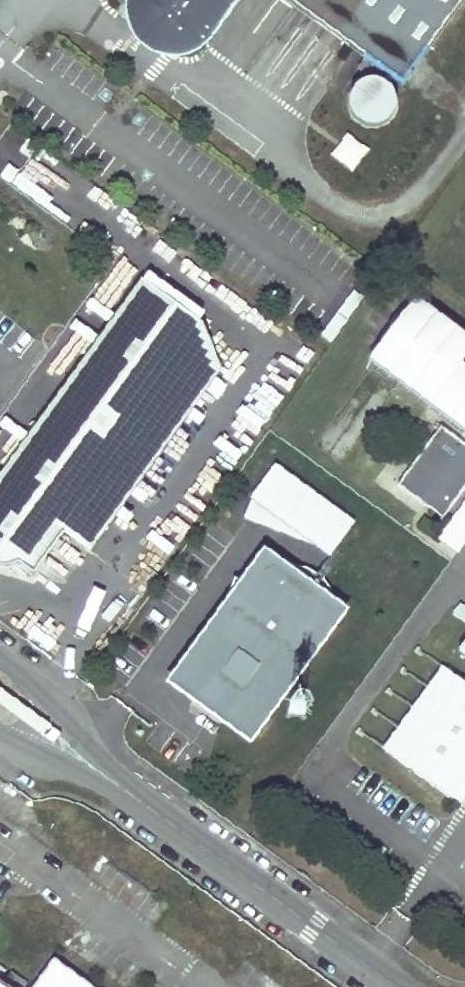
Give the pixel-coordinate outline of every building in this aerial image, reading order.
[(135,7),(181,40),(206,6),(217,14),(227,0),(140,0),(135,7)] [(367,59),(376,45),(314,0),(287,0),(353,48),(367,59)] [(376,45),(367,59),(405,87),(464,5),(464,0),(314,0),(376,45)] [(347,97),(370,132),(403,111),(380,75),(347,97)] [(346,132),(330,155),(353,171),(369,148),(346,132)] [(206,327),(145,282),(0,476),(0,565),(4,565),(10,565),(16,562),(32,574),(63,533),(55,527),(206,327)] [(222,371),(206,327),(55,527),(63,533),(87,551),(222,371)] [(443,518),(464,487),(464,442),(441,425),(397,485),(443,518)] [(272,466),(245,512),(330,562),(357,516),(272,466)] [(437,540),(458,554),(464,543),(464,500),(437,540)] [(242,705),(250,719),(332,609),(319,600),(325,591),(315,576),(299,567),(281,564),(264,568),(250,588),(242,583),(239,580),(229,602),(211,641),(194,664),(239,698),(242,705)] [(447,671),(386,752),(460,807),(464,799),(464,684),(447,671)] [(296,704),(287,716),(302,717),(296,704)] [(57,966),(41,986),(86,986),(57,966)]
